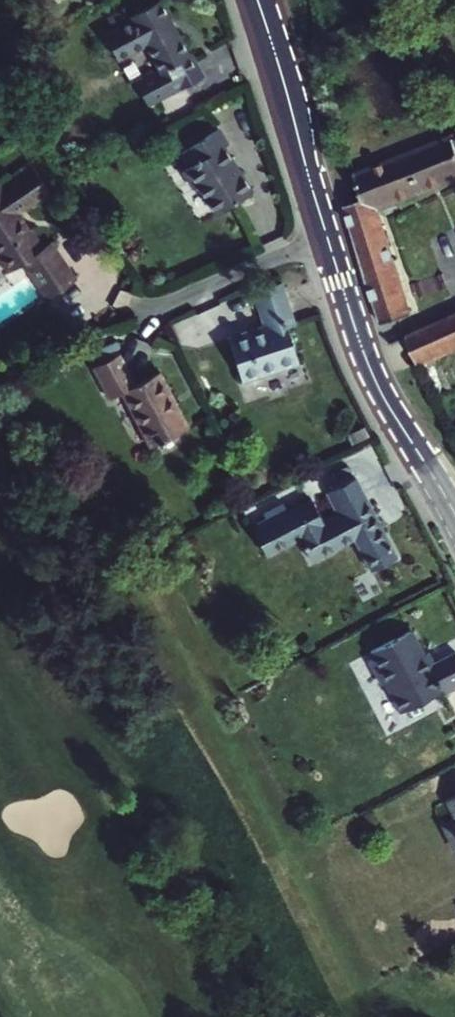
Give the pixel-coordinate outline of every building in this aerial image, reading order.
[(167,17),(170,16),(161,0),(158,0),(129,15),(132,20),(104,35),(117,60),(145,44),(161,72),(167,69),(179,90),(204,75),(190,51),(187,54),(167,17)] [(180,154),(189,168),(182,173),(193,188),(196,186),(216,216),(252,191),(224,148),(228,145),(218,130),(180,154)] [(384,325),(412,314),(384,216),(374,219),(371,210),(454,180),(454,143),(454,139),(356,174),(365,199),(347,205),(349,210),(384,325)] [(0,188),(0,190),(2,192),(33,170),(31,167),(0,188)] [(28,207),(49,194),(33,170),(2,192),(0,190),(0,254),(6,250),(17,268),(25,262),(31,270),(28,273),(46,299),(76,279),(50,242),(43,247),(31,229),(28,231),(14,212),(26,204),(28,207)] [(20,213),(28,207),(26,204),(14,212),(28,231),(31,229),(20,213)] [(6,275),(17,268),(6,250),(0,254),(0,266),(6,275)] [(262,345),(224,357),(237,400),(292,382),(282,347),(291,344),(278,301),(249,310),(262,345)] [(212,309),(176,321),(184,342),(219,329),(212,309)] [(454,351),(454,315),(407,336),(419,366),(454,351)] [(105,415),(118,410),(147,467),(184,447),(155,391),(131,403),(115,374),(90,386),(105,415)] [(396,577),(356,498),(326,513),(338,534),(323,542),(311,519),(252,550),(266,575),(299,558),(310,581),(354,558),(371,591),(396,577)] [(410,649),(369,671),(402,732),(444,709),(446,713),(454,708),(454,673),(430,686),(410,649)]
